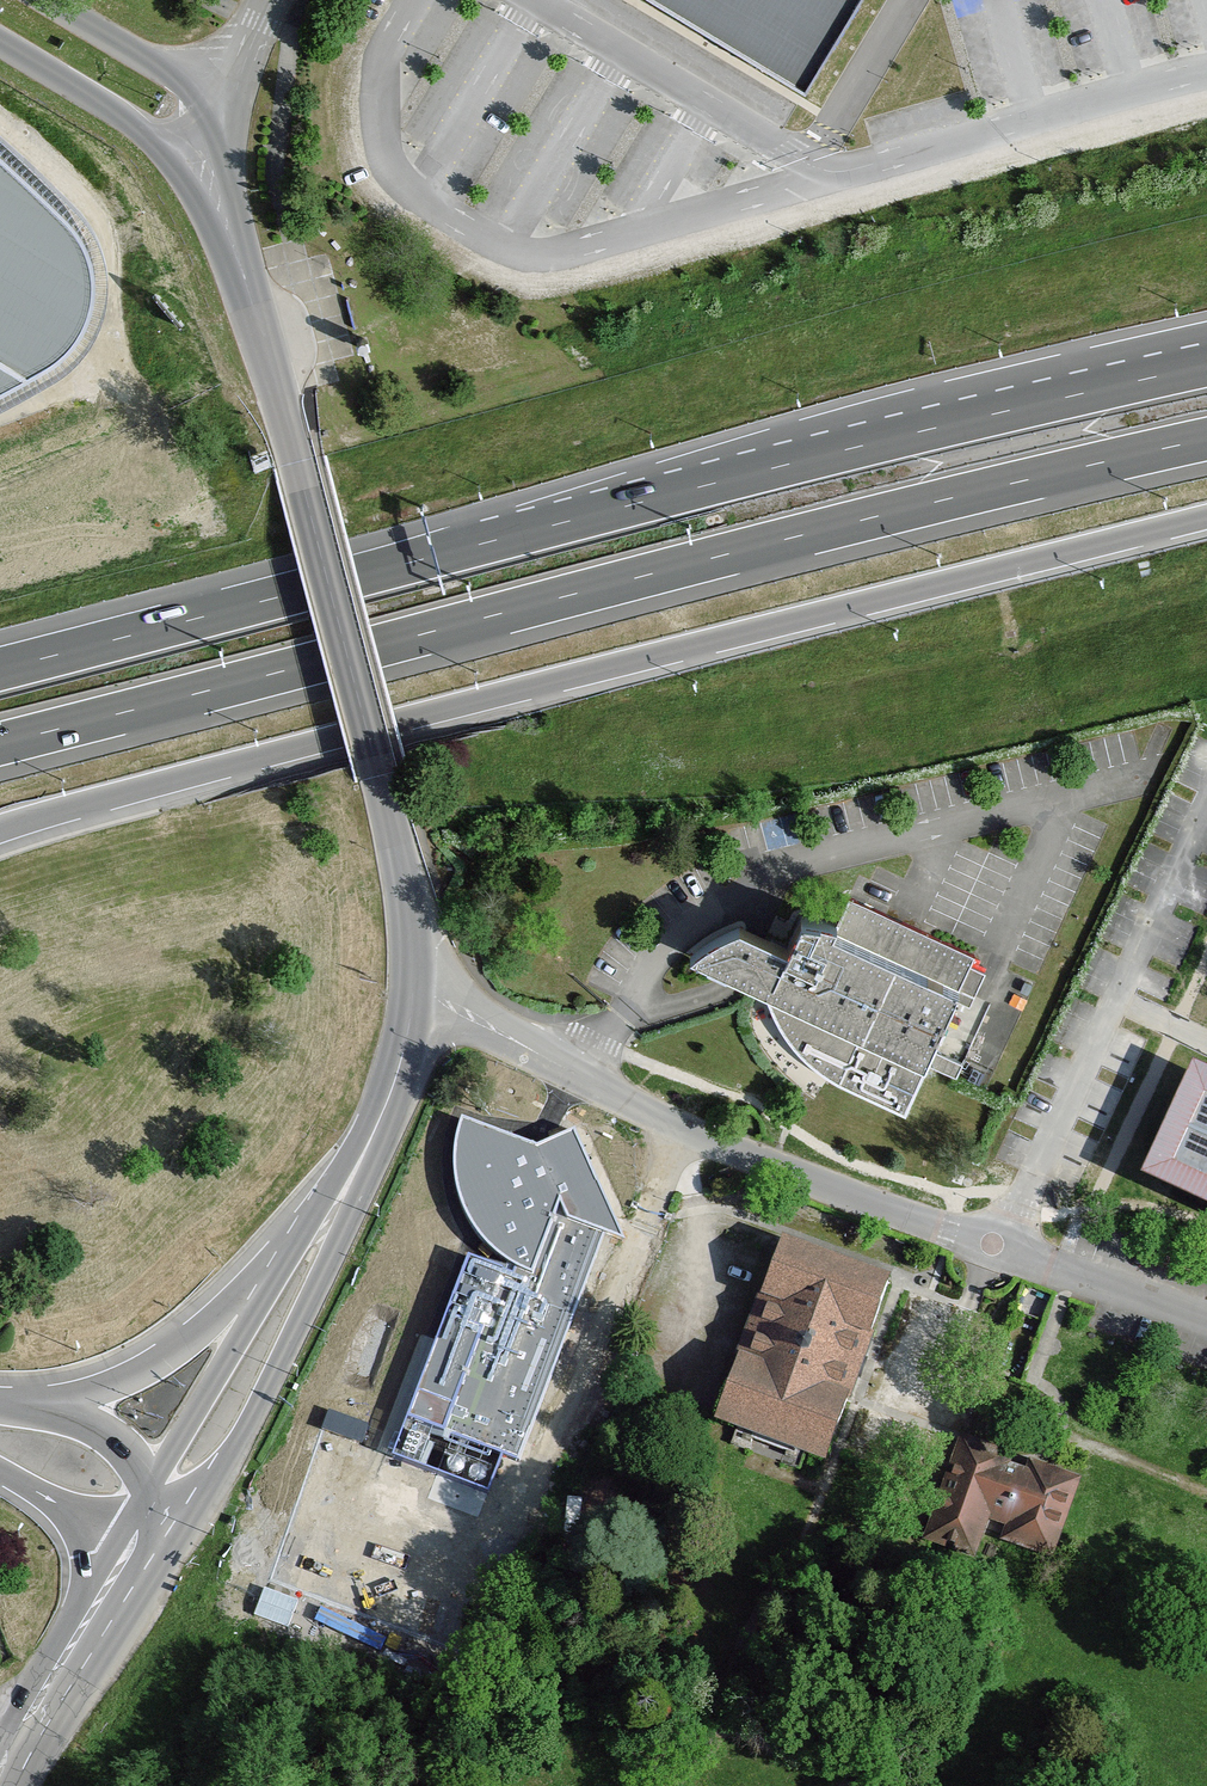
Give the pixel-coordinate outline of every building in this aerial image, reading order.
[(808,87),(860,0),(662,0),(808,87)] [(8,384),(61,359),(90,324),(102,283),(97,240),(85,215),(62,190),(0,131),(0,387),(8,384)] [(791,944),(772,937),(762,963),(766,988),(768,993),(770,999),(772,1008),(778,1020),(787,1034),(796,1045),(809,1059),(843,1083),(909,1113),(925,1076),(932,1063),(928,1061),(935,1047),(957,998),(973,962),(977,953),(851,896),(838,924),(820,921),(803,916),(791,944)] [(714,936),(693,952),(738,974),(766,988),(762,963),(772,937),(757,931),(740,925),(714,936)] [(1206,1091),(1169,1170),(1180,1175),(1206,1188),(1206,1180),(1185,1170),(1206,1122),(1206,1092),(1206,1091)] [(616,1215),(578,1129),(538,1147),(530,1144),(464,1119),(457,1149),(455,1174),(459,1192),(465,1206),(474,1226),(480,1233),(489,1244),(497,1255),(518,1265),(513,1274),(467,1258),(405,1418),(505,1452),(525,1459),(563,1356),(547,1349),(560,1315),(575,1321),(609,1234),(616,1215)] [(1185,1170),(1206,1180),(1206,1122),(1185,1170)] [(1059,1186),(1055,1187),(1060,1206),(1064,1205),(1059,1186)] [(625,1239),(616,1215),(609,1234),(625,1239)] [(808,1251),(782,1242),(763,1294),(773,1298),(750,1362),(739,1358),(718,1419),(752,1432),(760,1412),(799,1427),(792,1446),(825,1459),(828,1451),(847,1398),(835,1393),(857,1328),(871,1333),(889,1282),(863,1273),(858,1286),(803,1266),(808,1251)] [(863,1273),(808,1251),(803,1266),(858,1286),(863,1273)] [(560,1315),(547,1349),(563,1356),(575,1321),(560,1315)] [(760,1412),(752,1432),(792,1446),(799,1427),(760,1412)] [(505,1452),(405,1418),(392,1455),(489,1491),(505,1452)] [(998,1454),(964,1443),(932,1536),(972,1550),(984,1513),(1013,1523),(1009,1536),(1049,1549),(1073,1480),(1034,1466),(1030,1477),(995,1464),(998,1454)] [(297,1583),(339,1603),(355,1568),(312,1549),(297,1583)]
